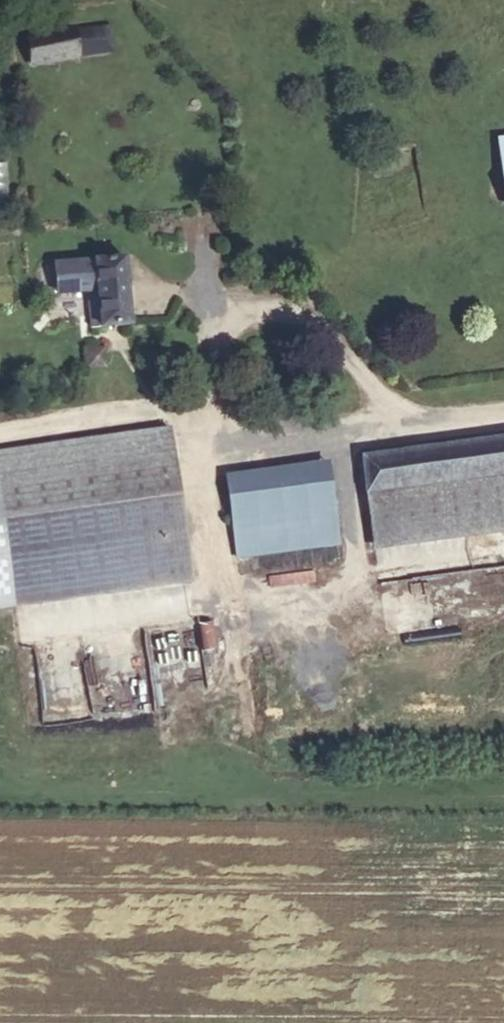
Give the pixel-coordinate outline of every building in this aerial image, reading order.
[(110,30),(32,39),(34,60),(114,49),(110,30)] [(124,244),(92,248),(99,324),(131,322),(124,244)] [(105,348),(83,350),(84,370),(106,369),(105,348)] [(97,431),(99,456),(0,472),(0,600),(69,592),(60,523),(45,525),(42,497),(154,482),(148,425),(97,431)] [(97,431),(0,443),(0,472),(99,456),(97,431)] [(503,465),(503,434),(342,457),(350,497),(409,488),(408,480),(461,472),(503,465)] [(239,470),(231,471),(238,519),(311,508),(305,460),(291,462),(294,491),(243,499),(239,470)] [(291,462),(239,470),(243,499),(294,491),(291,462)] [(461,472),(468,520),(503,513),(503,465),(461,472)] [(238,519),(231,471),(201,475),(212,556),(315,539),(311,508),(238,519)] [(468,520),(461,472),(408,480),(409,488),(416,528),(468,520)] [(158,511),(154,482),(42,497),(45,525),(60,523),(158,511)] [(409,488),(350,497),(357,538),(416,528),(409,488)] [(60,523),(69,592),(166,579),(158,511),(60,523)]
